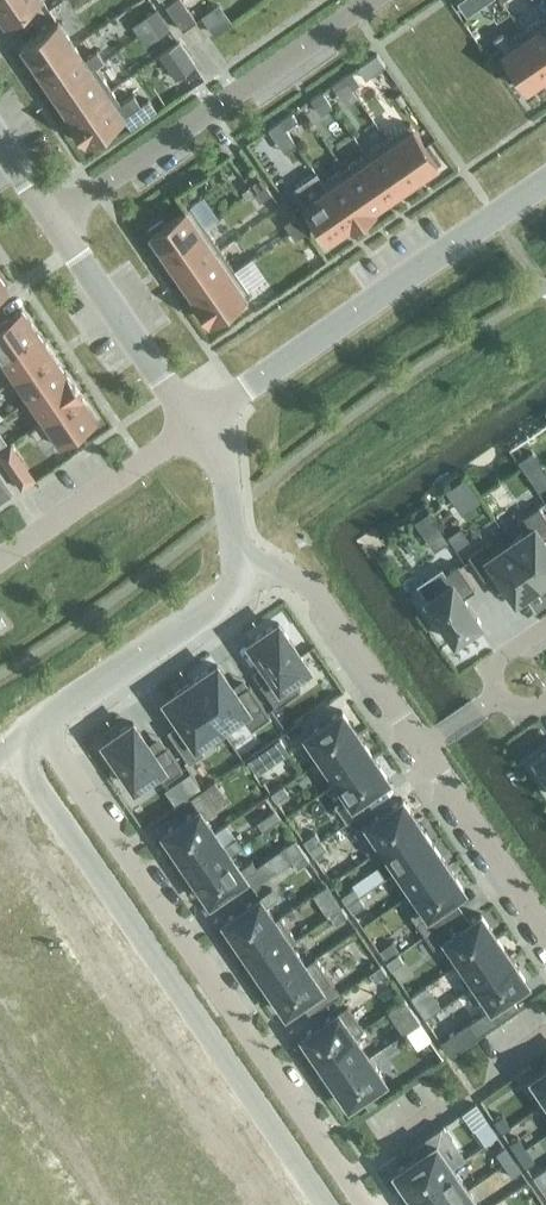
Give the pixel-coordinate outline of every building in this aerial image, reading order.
[(6,20),(35,0),(0,0),(0,11),(6,20)] [(182,0),(173,0),(166,5),(183,30),(196,20),(182,0)] [(236,11),(229,0),(213,0),(204,6),(217,24),(236,11)] [(156,8),(150,12),(144,17),(151,27),(163,18),(156,8)] [(522,31),(545,65),(545,20),(543,16),(522,31)] [(163,18),(151,27),(158,37),(170,29),(163,18)] [(40,70),(74,45),(57,20),(22,45),(40,70)] [(522,31),(509,40),(502,31),(492,37),(517,73),(512,76),(522,91),(545,74),(545,65),(522,31)] [(179,41),(173,45),(158,56),(175,79),(196,64),(179,41)] [(74,45),(40,70),(57,94),(96,67),(95,65),(103,60),(96,50),(84,59),(74,45)] [(377,53),(358,66),(366,78),(385,65),(377,53)] [(96,67),(57,94),(74,118),(113,91),(96,67)] [(352,88),(359,83),(351,71),(344,77),(349,84),(352,88)] [(344,77),(332,85),(338,93),(349,84),(344,77)] [(121,102),(113,91),(74,118),(91,143),(105,134),(102,130),(141,103),(134,93),(121,102)] [(320,113),(332,105),(322,91),(310,99),(320,113)] [(290,113),(280,120),(286,129),(296,122),(290,113)] [(280,120),(269,128),(277,140),(288,132),(286,129),(280,120)] [(425,145),(409,123),(387,138),(415,178),(440,160),(428,143),(425,145)] [(415,178),(387,138),(366,153),(394,193),(415,178)] [(394,193),(366,153),(345,167),(372,207),(394,193)] [(372,207),(345,167),(322,183),(325,188),(350,223),(351,225),(374,210),(372,207)] [(260,175),(248,183),(253,191),(265,183),(260,175)] [(265,183),(253,191),(258,198),(270,190),(265,183)] [(350,223),(325,188),(303,203),(327,239),(350,223)] [(161,219),(147,229),(165,254),(205,227),(190,205),(164,223),(161,219)] [(296,216),(284,224),(290,232),(301,224),(296,216)] [(301,224),(290,232),(295,240),(307,231),(301,224)] [(205,227),(165,254),(179,275),(219,248),(205,227)] [(234,269),(219,248),(179,275),(194,297),(234,269)] [(234,269),(194,297),(213,324),(227,314),(224,310),(250,292),(234,269)] [(2,356),(37,331),(21,308),(0,322),(0,357),(2,356)] [(2,356),(15,376),(51,352),(37,331),(2,356)] [(11,379),(25,400),(66,373),(51,352),(15,376),(11,379)] [(40,422),(80,395),(66,373),(25,400),(40,422)] [(0,390),(0,411),(9,407),(0,390)] [(80,432),(97,420),(80,395),(40,422),(30,429),(37,438),(47,432),(55,444),(78,429),(80,432)] [(19,489),(35,479),(10,442),(0,449),(0,460),(19,489)] [(545,473),(533,481),(539,491),(545,486),(545,474),(545,473)] [(538,581),(545,576),(545,542),(542,537),(545,535),(545,516),(538,504),(516,519),(524,531),(510,540),(538,581)] [(469,513),(457,522),(466,536),(479,527),(469,513)] [(458,526),(445,535),(454,548),(467,540),(458,526)] [(515,597),(538,581),(510,540),(497,549),(489,538),(467,553),(484,577),(496,569),(515,597)] [(445,573),(450,579),(423,598),(455,644),(485,622),(466,594),(474,588),(457,564),(445,573)] [(278,622),(249,641),(264,664),(272,674),(260,682),(260,683),(276,706),(300,690),(292,678),(308,667),(278,622)] [(217,664),(191,682),(220,727),(224,731),(244,718),(251,729),(270,716),(249,684),(248,685),(236,693),(232,686),(217,664)] [(191,682),(165,699),(180,721),(185,728),(172,737),(189,761),(204,751),(198,742),(220,727),(191,682)] [(342,710),(305,735),(321,758),(357,733),(342,710)] [(133,722),(104,741),(111,750),(105,754),(116,770),(121,766),(135,786),(156,771),(163,782),(183,769),(167,745),(166,745),(154,753),(148,744),(133,722)] [(357,733),(321,758),(337,780),(373,756),(357,733)] [(279,737),(245,759),(255,774),(289,752),(279,737)] [(535,758),(545,774),(545,750),(535,758)] [(373,756),(337,780),(352,804),(389,779),(373,756)] [(189,797),(202,788),(190,771),(177,780),(189,797)] [(282,785),(271,793),(276,801),(287,793),(282,785)] [(402,798),(366,823),(382,846),(418,822),(402,798)] [(198,808),(163,832),(179,855),(215,831),(205,817),(199,807),(198,808)] [(264,830),(281,818),(275,809),(257,821),(264,830)] [(418,822),(382,846),(397,869),(433,844),(418,822)] [(215,831),(179,855),(194,878),(230,853),(242,845),(236,836),(224,844),(215,831)] [(315,832),(303,841),(308,848),(320,840),(315,832)] [(295,839),(283,847),(291,859),(303,851),(295,839)] [(320,840),(308,848),(314,856),(326,848),(320,840)] [(433,844),(397,869),(412,891),(448,867),(433,844)] [(304,852),(292,860),(297,868),(309,859),(304,852)] [(230,853),(194,878),(210,901),(246,876),(258,869),(256,866),(251,859),(240,867),(230,853)] [(422,905),(410,913),(414,919),(424,934),(455,913),(447,902),(454,897),(464,890),(448,867),(412,891),(422,905)] [(325,884),(313,892),(318,900),(330,892),(325,884)] [(353,888),(341,896),(347,904),(358,895),(353,888)] [(358,895),(347,904),(352,911),(364,903),(358,895)] [(259,896),(223,921),(239,944),(275,919),(275,918),(259,896)] [(342,907),(330,915),(335,923),(347,915),(342,907)] [(455,913),(424,934),(433,947),(445,939),(459,960),(460,961),(496,936),(480,913),(470,920),(463,925),(455,913)] [(275,919),(239,944),(254,966),(291,942),(296,939),(279,915),(275,918),(275,919)] [(362,921),(333,936),(344,956),(372,942),(362,921)] [(35,965),(12,981),(22,997),(79,958),(72,947),(74,946),(61,927),(59,929),(58,926),(24,949),(35,965)] [(459,960),(455,963),(471,987),(512,959),(496,936),(460,961),(459,960)] [(390,940),(377,949),(385,960),(398,952),(390,940)] [(291,942),(254,966),(270,989),(306,964),(305,963),(291,942)] [(398,953),(386,961),(391,969),(403,961),(398,953)] [(306,964),(270,989),(286,1012),(301,1001),(309,1013),(339,993),(315,956),(305,963),(306,964)] [(79,958),(22,997),(32,1012),(56,996),(67,1012),(100,989),(99,987),(101,986),(88,967),(86,968),(79,958)] [(512,959),(471,987),(487,1010),(527,982),(512,959)] [(381,965),(369,973),(374,980),(386,972),(381,965)] [(439,990),(428,997),(439,1012),(450,1005),(439,990)] [(0,1000),(0,1012),(12,1003),(7,995),(0,1000)] [(405,999),(391,1009),(392,1010),(392,1011),(394,1013),(400,1014),(410,1007),(405,999)] [(431,1002),(419,1010),(425,1018),(436,1010),(431,1002)] [(0,1012),(0,1024),(18,1012),(12,1003),(0,1012)] [(347,1004),(302,1035),(318,1059),(354,1034),(354,1035),(364,1028),(347,1004)] [(477,1034),(469,1022),(468,1020),(439,1040),(449,1054),(477,1034)] [(354,1034),(318,1059),(333,1081),(369,1056),(354,1035),(354,1034)] [(369,1056),(333,1081),(349,1104),(385,1080),(369,1056)] [(531,1077),(545,1100),(545,1067),(531,1077)] [(133,1108),(109,1125),(120,1140),(177,1101),(156,1070),(122,1093),(133,1108)] [(63,1077),(44,1090),(49,1098),(68,1086),(63,1077)] [(68,1086),(49,1098),(55,1107),(74,1094),(68,1086)] [(363,1101),(368,1108),(380,1100),(375,1093),(363,1101)] [(177,1101),(120,1140),(130,1155),(154,1139),(165,1155),(198,1132),(197,1130),(198,1129),(186,1110),(184,1111),(177,1101)] [(502,1114),(494,1120),(502,1132),(510,1126),(502,1114)] [(489,1123),(481,1128),(489,1141),(497,1135),(489,1123)] [(403,1165),(394,1171),(410,1195),(452,1166),(430,1134),(397,1156),(403,1165)] [(517,1136),(509,1142),(517,1154),(525,1149),(517,1136)] [(104,1138),(85,1151),(91,1159),(110,1147),(104,1138)] [(504,1145),(496,1151),(504,1163),(512,1158),(504,1145)] [(110,1147),(91,1159),(97,1168),(116,1155),(110,1147)] [(525,1149),(517,1154),(526,1167),(534,1161),(525,1149)] [(168,1204),(201,1204),(233,1183),(226,1173),(227,1172),(215,1153),(213,1154),(211,1152),(178,1175),(189,1191),(168,1204)] [(512,1158),(504,1163),(513,1176),(521,1170),(512,1158)] [(410,1195),(417,1204),(443,1204),(467,1188),(452,1166),(410,1195)] [(201,1204),(250,1204),(242,1193),(240,1194),(233,1183),(201,1204)] [(443,1204),(479,1204),(467,1188),(443,1204)]
